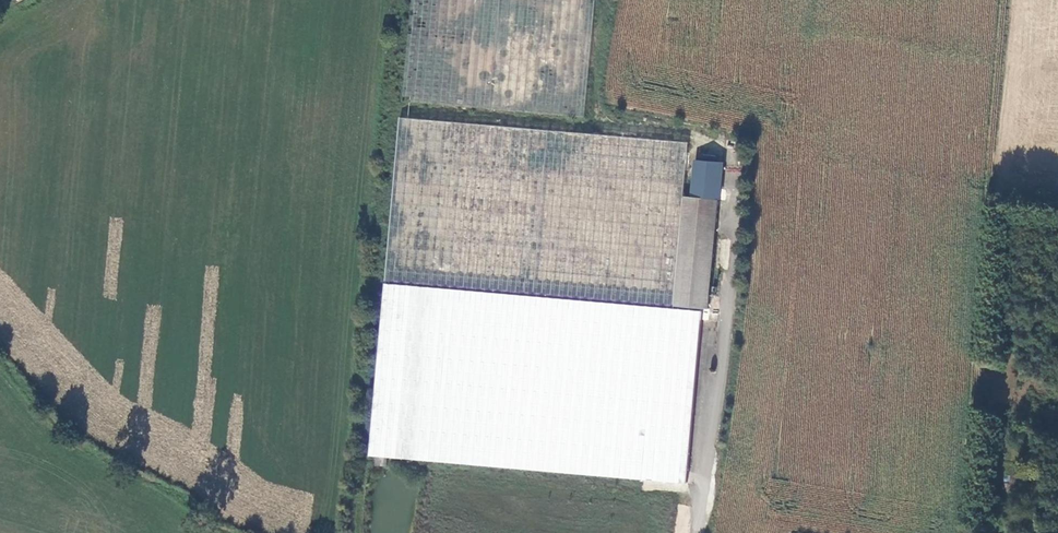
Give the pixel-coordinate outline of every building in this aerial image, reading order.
[(406,106),(590,123),(602,0),(416,0),(406,106)] [(687,147),(404,121),(389,284),(674,306),(684,189),(687,147)] [(692,189),(684,189),(674,306),(708,308),(723,150),(696,147),(692,189)] [(701,311),(389,286),(376,459),(688,483),(701,311)]
